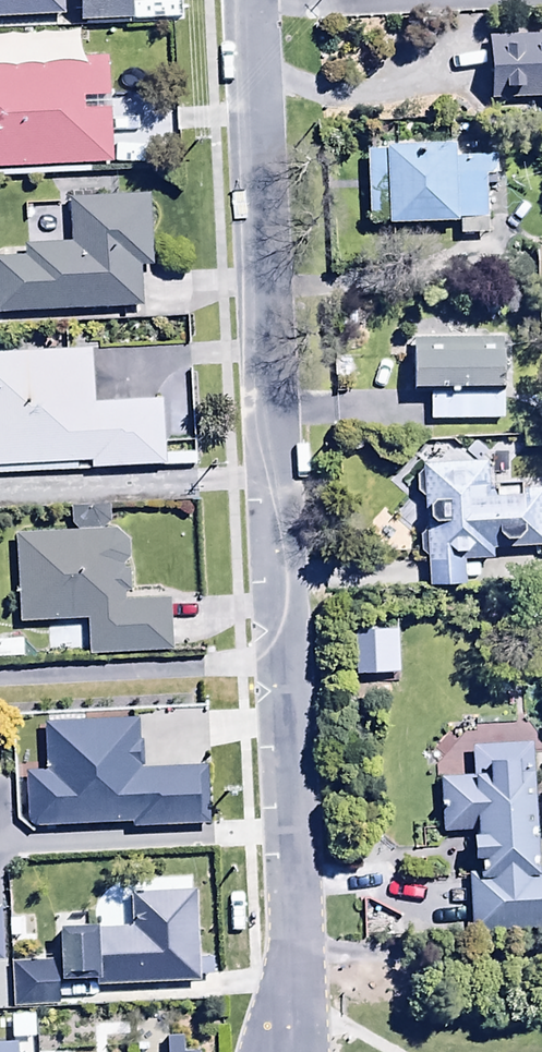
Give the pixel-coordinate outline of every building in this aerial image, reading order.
[(64,20),(64,0),(0,0),(0,22),(64,20)] [(80,28),(132,26),(131,0),(80,0),(80,28)] [(489,41),(493,104),(541,101),(541,37),(489,41)] [(112,166),(106,62),(0,67),(0,172),(112,166)] [(460,148),(385,150),(385,156),(367,156),(369,228),(386,227),(386,232),(461,231),(461,240),(490,239),(489,183),(497,183),(496,159),(460,160),(460,148)] [(142,311),(141,269),(151,269),(149,199),(99,201),(99,220),(67,222),(68,249),(23,251),(23,261),(0,262),(0,317),(142,311)] [(430,424),(505,421),(502,339),(412,342),(414,395),(429,394),(430,424)] [(0,356),(0,472),(89,467),(90,475),(167,471),(163,402),(94,406),(91,351),(0,356)] [(424,471),(424,479),(417,480),(418,503),(424,503),(427,598),(462,597),(461,566),(491,565),(490,551),(541,550),(541,491),(489,493),(488,468),(424,471)] [(71,538),(16,540),(19,628),(86,626),(88,661),(171,658),(169,604),(127,605),(126,530),(111,531),(110,510),(70,511),(71,538)] [(23,662),(23,642),(0,643),(0,663),(23,662)] [(470,838),(472,881),(468,881),(469,936),(541,933),(541,872),(537,872),(532,749),(472,752),(473,781),(439,782),(442,839),(470,838)] [(131,931),(58,932),(58,988),(97,988),(97,1007),(184,1006),(184,986),(198,986),(197,894),(130,894),(131,931)]
